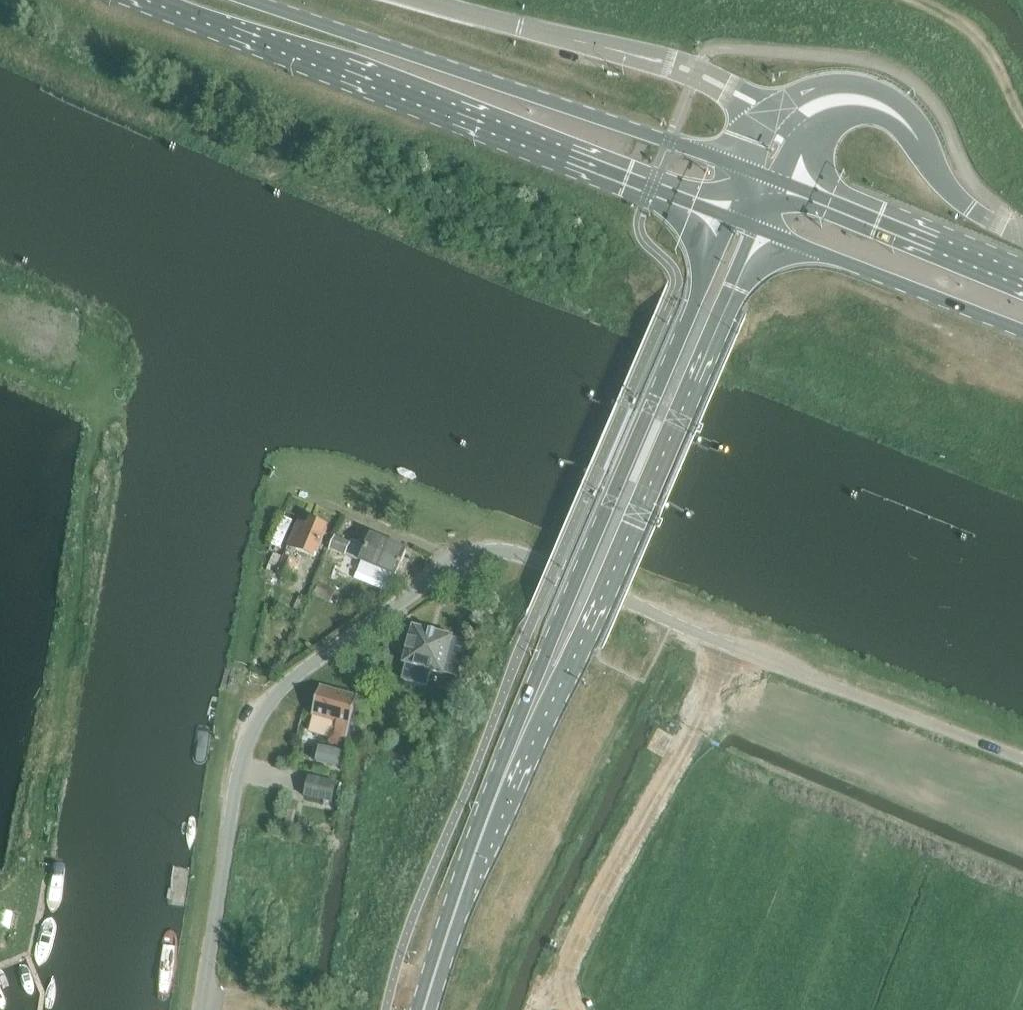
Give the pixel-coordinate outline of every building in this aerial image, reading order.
[(307,524),(299,521),(288,547),(315,558),(328,526),(310,518),(307,524)] [(329,549),(346,556),(347,553),(352,542),(335,535),(329,549)] [(406,551),(372,536),(366,551),(354,546),(351,555),(362,560),(362,562),(396,576),(406,551)] [(296,562),(283,556),(275,553),(268,571),(289,579),(296,562)] [(319,583),(313,595),(330,602),(336,590),(319,583)] [(299,596),(295,608),(303,612),(308,600),(299,596)] [(443,672),(458,676),(468,641),(452,637),(452,636),(413,626),(404,663),(407,663),(402,679),(427,686),(431,670),(443,673),(443,672)] [(336,722),(333,734),(347,738),(350,725),(353,714),(358,697),(351,695),(320,687),(313,714),(312,715),(336,722)] [(353,714),(350,725),(360,728),(363,717),(353,714)] [(316,762),(338,767),(341,752),(320,748),(316,762)] [(306,795),(332,801),(336,783),(311,777),(306,795)]
